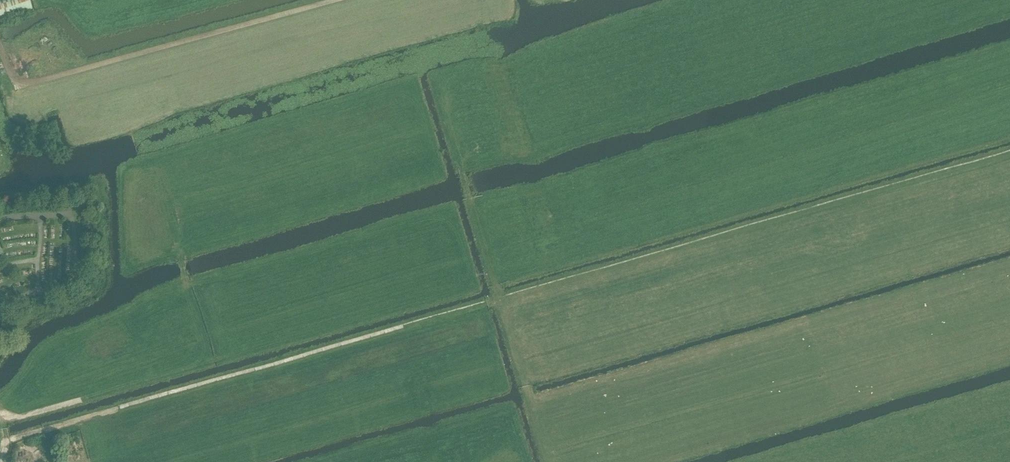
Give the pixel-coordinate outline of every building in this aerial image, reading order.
[(33,10),(32,6),(30,0),(0,0),(0,20),(33,10)]
